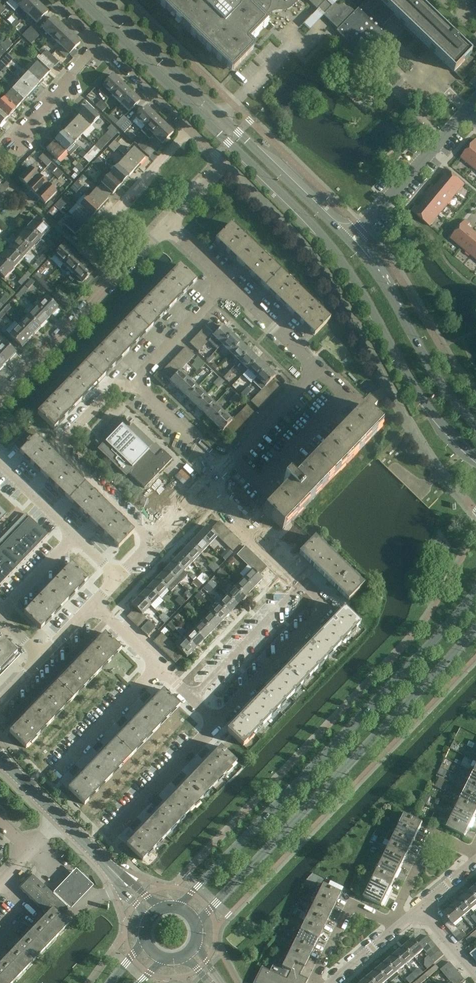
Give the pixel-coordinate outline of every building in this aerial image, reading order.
[(39,4),(35,0),(25,0),(19,7),(27,15),(39,4)] [(161,3),(160,5),(163,8),(165,9),(175,19),(180,24),(185,29),(190,34),(195,38),(196,37),(206,47),(206,48),(206,49),(210,53),(212,52),(217,57),(216,58),(221,62),(222,61),(222,62),(227,66),(226,67),(231,72),(232,70),(233,71),(244,59),(250,53),(253,50),(253,49),(253,48),(253,47),(253,46),(247,42),(252,37),(253,38),(257,33),(257,32),(262,27),(262,28),(265,25),(266,24),(267,23),(266,22),(267,21),(264,19),(268,15),(269,14),(270,13),(272,12),(274,11),(276,11),(278,10),(283,10),(285,10),(287,9),(289,9),(291,7),(292,6),(294,4),(293,3),(295,0),(297,1),(297,2),(299,0),(158,0),(161,3)] [(318,10),(318,11),(317,12),(321,16),(323,15),(324,16),(338,29),(336,31),(362,56),(387,30),(382,26),(394,14),(454,72),(471,54),(468,51),(465,48),(469,44),(423,0),(366,0),(354,13),(352,10),(348,8),(344,7),(340,7),(337,6),(336,6),(334,4),(328,0),(307,0),(318,10)] [(39,4),(27,15),(36,24),(48,12),(39,4)] [(51,38),(63,27),(53,18),(42,29),(51,38)] [(11,26),(15,29),(20,23),(17,20),(11,26)] [(26,40),(35,31),(31,27),(22,36),(26,40)] [(63,27),(51,38),(60,47),(71,35),(63,27)] [(35,31),(26,40),(31,44),(39,36),(35,31)] [(71,35),(60,47),(69,55),(74,50),(80,43),(71,35)] [(4,43),(10,48),(12,45),(7,40),(4,43)] [(4,43),(0,47),(0,56),(1,57),(10,48),(4,43)] [(42,55),(47,59),(51,55),(46,50),(42,55)] [(74,50),(69,55),(73,59),(78,53),(74,50)] [(14,59),(8,54),(5,57),(11,62),(14,59)] [(42,55),(38,59),(50,71),(55,67),(47,59),(42,55)] [(51,55),(47,59),(55,67),(59,63),(51,55)] [(29,72),(40,82),(48,73),(37,63),(29,72)] [(40,82),(29,72),(21,81),(32,91),(40,82)] [(111,96),(122,84),(113,76),(98,91),(107,100),(111,96)] [(32,91),(21,81),(12,90),(24,100),(32,91)] [(120,104),(131,92),(122,84),(111,96),(120,104)] [(4,99),(16,109),(24,100),(12,90),(4,99)] [(131,92),(120,104),(129,113),(140,101),(131,92)] [(8,118),(16,109),(4,99),(0,104),(0,111),(8,118)] [(99,109),(104,103),(101,100),(95,106),(99,109)] [(104,103),(99,109),(102,112),(107,107),(104,103)] [(80,116),(91,127),(100,118),(88,107),(80,116)] [(135,119),(144,128),(145,128),(156,116),(147,107),(135,119)] [(91,127),(80,116),(71,124),(82,135),(91,127)] [(120,129),(128,120),(124,116),(115,125),(120,129)] [(150,140),(153,136),(165,124),(156,116),(145,128),(144,128),(141,131),(150,140)] [(128,120),(120,129),(124,133),(132,124),(128,120)] [(82,135),(71,124),(63,133),(74,144),(82,135)] [(165,124),(153,136),(162,145),(173,133),(165,124)] [(79,148),(74,144),(63,133),(54,142),(66,153),(66,152),(70,157),(79,148)] [(106,134),(103,137),(108,143),(112,139),(106,134)] [(103,137),(100,141),(105,146),(108,143),(103,137)] [(141,149),(146,144),(142,140),(137,146),(141,149)] [(475,161),(475,140),(460,158),(471,167),(475,161)] [(111,144),(117,149),(120,146),(114,141),(111,144)] [(66,153),(54,142),(46,150),(57,161),(66,153)] [(108,147),(114,153),(117,149),(111,144),(108,147)] [(146,144),(141,149),(144,152),(149,146),(146,144)] [(149,146),(144,152),(149,157),(155,152),(149,146)] [(126,157),(137,168),(145,159),(134,148),(126,157)] [(95,157),(90,151),(87,154),(92,160),(95,157)] [(43,154),(38,159),(47,167),(51,163),(43,154)] [(92,160),(87,154),(86,155),(83,158),(89,163),(91,161),(92,160)] [(117,166),(129,176),(137,168),(126,157),(117,166)] [(95,162),(100,167),(103,163),(98,158),(95,162)] [(92,165),(97,170),(100,167),(95,162),(92,165)] [(84,170),(78,164),(75,167),(75,168),(76,168),(81,173),(84,170)] [(129,176),(117,166),(109,175),(121,185),(129,176)] [(28,188),(39,176),(30,168),(18,179),(28,188)] [(57,168),(52,173),(55,176),(60,171),(57,168)] [(440,182),(456,195),(465,185),(446,169),(442,174),(445,176),(440,182)] [(60,171),(55,176),(58,180),(64,174),(60,171)] [(121,185),(109,175),(101,184),(112,195),(121,185)] [(36,196),(47,185),(39,176),(28,188),(36,196)] [(73,185),(79,190),(82,187),(76,182),(73,185)] [(429,190),(447,205),(456,195),(440,182),(435,188),(432,186),(429,190)] [(36,196),(45,205),(56,193),(47,185),(36,196)] [(70,189),(76,194),(79,190),(73,185),(70,189)] [(99,187),(105,193),(108,191),(101,185),(99,187)] [(99,187),(96,190),(103,196),(105,193),(99,187)] [(88,199),(99,209),(108,200),(103,196),(96,190),(96,189),(92,194),(88,190),(84,195),(88,199)] [(423,202),(439,216),(447,205),(429,190),(425,194),(428,196),(423,202)] [(80,207),(91,218),(99,209),(88,199),(80,207)] [(57,203),(63,208),(66,205),(60,200),(57,203)] [(439,216),(423,202),(418,209),(415,207),(412,211),(430,226),(439,216)] [(63,208),(57,203),(54,206),(60,211),(63,208)] [(91,218),(80,207),(72,216),(83,227),(91,218)] [(63,225),(64,226),(75,236),(83,227),(72,216),(63,225)] [(27,228),(40,240),(50,230),(36,218),(27,228)] [(450,239),(451,239),(461,248),(474,232),(468,227),(470,224),(466,220),(450,239)] [(240,265),(256,248),(231,224),(215,241),(240,265)] [(64,226),(61,228),(72,239),(75,236),(64,226)] [(40,240),(27,228),(18,238),(32,250),(40,240)] [(475,251),(475,233),(474,232),(461,248),(471,256),(475,251)] [(32,250),(18,238),(10,248),(23,260),(32,250)] [(53,256),(50,260),(60,269),(63,265),(74,254),(64,245),(53,256)] [(23,260),(10,248),(1,257),(14,269),(23,260)] [(265,288),(281,272),(256,248),(240,265),(265,288)] [(40,258),(44,261),(49,256),(45,252),(40,258)] [(72,274),(83,263),(74,254),(63,265),(60,269),(64,273),(67,270),(72,274)] [(1,257),(0,258),(0,275),(5,279),(14,269),(1,257)] [(40,258),(35,264),(39,267),(44,261),(40,258)] [(83,263),(72,274),(82,284),(93,272),(83,263)] [(156,290),(173,306),(196,281),(180,265),(156,290)] [(23,277),(26,281),(31,275),(28,272),(23,277)] [(289,312),(305,295),(281,272),(265,288),(289,312)] [(33,277),(43,287),(46,283),(41,278),(36,274),(33,277)] [(26,281),(23,277),(18,283),(21,286),(26,281)] [(46,283),(43,287),(52,296),(57,290),(53,287),(52,288),(46,283)] [(20,291),(24,294),(29,289),(25,286),(20,291)] [(52,296),(58,301),(63,296),(57,290),(52,296)] [(173,306),(156,290),(132,315),(149,331),(173,306)] [(15,297),(19,300),(24,294),(20,291),(15,297)] [(305,295),(289,312),(314,335),(314,336),(330,319),(305,295)] [(0,302),(4,305),(9,300),(5,297),(0,302)] [(37,307),(49,318),(58,309),(46,297),(37,307)] [(3,310),(6,314),(11,308),(8,305),(3,310)] [(49,318),(37,307),(28,316),(40,328),(49,318)] [(149,331),(132,315),(109,340),(125,356),(149,331)] [(40,328),(28,316),(19,325),(31,337),(40,328)] [(216,333),(219,330),(211,321),(207,325),(216,333)] [(31,337),(19,325),(9,335),(22,347),(31,337)] [(216,333),(207,325),(203,330),(211,338),(213,337),(216,333)] [(223,326),(219,330),(216,333),(213,337),(222,345),(232,335),(223,326)] [(198,334),(207,343),(211,338),(203,330),(198,334)] [(194,339),(203,347),(207,343),(198,334),(194,339)] [(230,354),(234,350),(240,343),(232,335),(222,345),(230,354)] [(199,352),(203,347),(194,339),(190,343),(199,352)] [(125,356),(109,340),(85,364),(101,380),(125,356)] [(6,363),(15,353),(3,341),(0,345),(0,357),(6,363)] [(234,350),(230,354),(239,362),(249,351),(240,343),(234,350)] [(181,352),(190,361),(194,356),(185,347),(181,352)] [(248,370),(258,360),(249,351),(239,362),(248,370)] [(190,361),(181,352),(177,356),(186,365),(190,361)] [(206,361),(212,355),(209,352),(203,359),(206,361)] [(212,355),(206,361),(209,364),(215,358),(212,355)] [(186,365),(177,356),(173,361),(182,369),(186,365)] [(258,360),(248,370),(256,379),(266,368),(258,360)] [(182,369),(173,361),(169,365),(177,373),(180,370),(180,371),(182,369)] [(101,380),(85,364),(61,389),(78,405),(101,380)] [(177,373),(169,365),(164,369),(173,378),(177,373)] [(256,379),(253,382),(261,390),(263,388),(265,387),(268,384),(272,380),(275,376),(266,368),(256,379)] [(164,369),(161,373),(169,381),(170,381),(173,378),(164,369)] [(223,378),(229,372),(227,369),(221,375),(223,378)] [(179,390),(189,379),(180,371),(180,370),(177,373),(173,378),(170,381),(179,390)] [(229,372),(223,378),(226,380),(232,374),(229,372)] [(216,386),(222,380),(219,377),(213,384),(216,386)] [(189,379),(179,390),(187,398),(198,387),(189,379)] [(218,389),(224,382),(222,380),(216,386),(218,389)] [(272,380),(268,384),(276,392),(280,388),(272,380)] [(276,392),(268,384),(265,387),(263,388),(272,397),(276,392)] [(241,395),(247,389),(244,386),(238,392),(241,395)] [(198,387),(187,398),(196,406),(206,396),(198,387)] [(259,393),(268,401),(272,397),(263,388),(259,393)] [(78,405),(61,389),(37,414),(54,430),(78,405)] [(247,389),(241,395),(243,397),(249,391),(247,389)] [(255,397),(264,406),(268,401),(259,393),(255,397)] [(233,403),(239,396),(236,394),(230,400),(233,403)] [(206,396),(196,406),(205,415),(215,404),(206,396)] [(235,405),(242,399),(239,396),(233,403),(235,405)] [(255,397),(251,401),(259,410),(264,406),(255,397)] [(215,404),(205,415),(214,423),(224,413),(215,404)] [(242,410),(251,419),(255,414),(246,406),(242,410)] [(288,487),(264,512),(282,530),(291,521),(307,504),(327,483),(337,472),(345,465),(381,427),(371,417),(374,413),(367,406),(357,416),(305,470),(301,474),(294,481),(289,477),(283,482),(288,487)] [(238,414),(247,423),(251,419),(242,410),(238,414)] [(224,413),(214,423),(223,431),(226,428),(230,424),(233,421),(232,421),(224,413)] [(234,419),(243,427),(247,423),(238,414),(234,419)] [(119,417),(100,437),(95,442),(101,447),(99,449),(126,476),(128,473),(144,488),(172,459),(162,450),(161,452),(132,424),(131,425),(128,422),(126,423),(119,417)] [(230,424),(239,431),(243,427),(234,419),(232,421),(233,421),(230,424)] [(239,431),(230,424),(226,428),(234,436),(239,431)] [(21,452),(36,437),(38,435),(31,429),(14,446),(21,452)] [(36,437),(21,452),(19,453),(44,477),(60,460),(55,455),(36,437)] [(60,460),(44,477),(69,501),(85,484),(60,460)] [(85,484),(69,501),(93,525),(109,508),(85,484)] [(109,508),(93,525),(118,548),(118,549),(132,534),(134,532),(109,508)] [(25,515),(17,523),(0,540),(0,545),(27,517),(25,515)] [(30,519),(22,528),(39,544),(47,536),(30,519)] [(211,530),(215,535),(224,526),(219,521),(211,530)] [(219,539),(228,530),(224,526),(215,535),(218,537),(217,537),(219,539)] [(215,535),(211,530),(207,527),(199,535),(209,546),(217,537),(218,537),(215,535)] [(22,528),(13,537),(30,553),(39,544),(22,528)] [(224,543),(232,534),(228,530),(219,539),(224,543)] [(228,547),(236,538),(232,534),(224,543),(228,547)] [(209,546),(199,535),(191,544),(201,554),(209,546)] [(13,537),(5,545),(22,562),(30,553),(13,537)] [(236,538),(228,547),(232,551),(241,542),(236,538)] [(323,578),(339,562),(314,538),(299,554),(323,578)] [(201,554),(191,544),(182,553),(193,563),(201,554)] [(0,550),(0,557),(14,571),(22,562),(5,545),(0,550)] [(241,559),(250,551),(245,547),(237,555),(241,559)] [(246,564),(254,555),(250,551),(241,559),(246,564)] [(193,563),(182,553),(174,561),(184,572),(193,563)] [(250,568),(258,559),(254,555),(246,564),(250,568)] [(6,579),(14,571),(0,557),(0,574),(6,579)] [(254,572),(263,563),(258,559),(250,568),(252,570),(254,572)] [(174,561),(166,570),(179,583),(188,575),(184,572),(174,561)] [(211,563),(217,570),(219,567),(213,561),(211,563)] [(339,562),(323,578),(348,602),(364,585),(339,562)] [(208,566),(214,572),(217,570),(211,563),(208,566)] [(263,563),(254,572),(259,576),(267,567),(263,563)] [(88,580),(71,564),(48,589),(64,605),(88,580)] [(219,571),(219,572),(226,579),(228,576),(221,569),(219,571)] [(166,570),(157,579),(168,589),(171,592),(179,583),(166,570)] [(243,578),(253,588),(262,579),(259,576),(254,572),(252,570),(243,578)] [(219,572),(216,574),(223,581),(226,579),(219,572)] [(203,573),(197,579),(203,585),(209,578),(203,573)] [(235,587),(245,597),(253,588),(243,578),(235,587)] [(168,589),(157,579),(149,588),(159,598),(168,589)] [(194,581),(200,587),(203,585),(197,579),(196,579),(194,581)] [(191,584),(198,590),(200,587),(194,581),(191,584)] [(204,587),(204,588),(209,593),(216,586),(211,581),(210,581),(204,587)] [(227,596),(237,605),(245,597),(235,587),(227,596)] [(159,598),(149,588),(140,596),(151,606),(159,598)] [(24,614),(40,630),(64,605),(48,589),(24,614)] [(194,597),(194,598),(199,602),(205,596),(200,591),(200,592),(198,593),(194,597)] [(151,606),(140,596),(132,605),(135,609),(140,613),(142,615),(151,606)] [(177,598),(184,604),(186,602),(180,596),(177,598)] [(218,604),(228,614),(237,605),(227,596),(218,604)] [(175,601),(181,607),(184,604),(177,598),(175,601)] [(185,606),(192,612),(194,610),(188,604),(185,606)] [(210,613),(220,623),(228,614),(218,604),(210,613)] [(192,612),(185,606),(183,609),(189,615),(192,612)] [(321,633),(337,649),(360,624),(344,608),(321,633)] [(132,622),(140,613),(135,609),(127,617),(132,622)] [(140,613),(132,622),(136,626),(144,617),(142,615),(140,613)] [(161,616),(167,622),(169,619),(163,613),(161,616)] [(202,622),(212,631),(220,623),(210,613),(202,622)] [(158,618),(165,624),(167,622),(161,616),(158,618)] [(144,617),(136,626),(140,630),(148,621),(144,617)] [(148,621),(140,630),(147,636),(155,628),(148,621)] [(169,623),(175,630),(178,627),(172,621),(169,623)] [(193,630),(204,640),(212,631),(202,622),(193,630)] [(175,630),(169,623),(166,626),(173,632),(175,630)] [(185,639),(195,649),(204,640),(193,630),(190,627),(182,636),(185,639)] [(158,646),(166,638),(162,633),(153,642),(158,646)] [(337,649),(321,633),(297,657),(313,673),(337,649)] [(81,658),(97,674),(102,669),(121,650),(104,634),(81,658)] [(17,653),(0,637),(0,672),(17,653)] [(166,638),(158,646),(162,650),(170,642),(166,638)] [(185,639),(177,648),(179,650),(183,655),(187,658),(195,649),(185,639)] [(170,642),(162,650),(166,654),(174,646),(170,642)] [(174,646),(166,654),(170,659),(179,650),(177,648),(174,646)] [(179,650),(170,659),(175,663),(183,655),(179,650)] [(313,673),(297,657),(274,682),(290,698),(313,673)] [(97,674),(81,658),(57,683),(73,699),(97,674)] [(290,698),(274,682),(250,706),(266,722),(290,698)] [(73,699),(57,683),(33,708),(50,724),(73,699)] [(180,706),(163,690),(139,715),(156,731),(166,721),(180,706)] [(266,722),(250,706),(227,731),(231,736),(243,747),(266,722)] [(50,724),(33,708),(9,732),(26,748),(50,724)] [(156,731),(139,715),(115,740),(132,756),(156,731)] [(132,756),(115,740),(92,764),(108,780),(132,756)] [(197,772),(213,787),(237,763),(220,747),(197,772)] [(68,789),(84,805),(108,780),(92,764),(68,789)] [(213,787),(197,772),(173,796),(189,812),(213,787)] [(470,782),(465,791),(475,796),(475,785),(470,782)] [(465,791),(461,800),(475,807),(475,796),(465,791)] [(149,821),(165,837),(189,812),(173,796),(149,821)] [(461,800),(456,809),(474,818),(475,814),(475,807),(461,800)] [(451,813),(450,817),(452,818),(470,827),(474,818),(456,809),(454,814),(451,813)] [(400,824),(418,833),(423,823),(405,814),(400,824)] [(470,827),(452,818),(447,828),(465,837),(470,827)] [(126,845),(142,861),(165,837),(149,821),(126,845)] [(418,833),(400,824),(396,833),(414,842),(418,833)] [(414,842),(396,833),(391,842),(409,851),(414,842)] [(409,851),(391,842),(387,852),(405,860),(409,851)] [(405,860),(387,852),(382,861),(400,869),(405,860)] [(400,869),(382,861),(378,870),(396,879),(400,869)] [(75,870),(53,893),(70,910),(94,886),(76,869),(75,870)] [(396,879),(378,870),(373,879),(391,888),(396,879)] [(20,888),(48,914),(53,909),(60,916),(67,908),(33,875),(20,888)] [(391,888),(373,879),(369,888),(387,897),(391,888)] [(318,894),(336,903),(340,893),(322,884),(318,894)] [(387,897),(369,888),(364,898),(382,907),(387,897)] [(471,891),(462,898),(472,910),(475,907),(475,897),(471,891)] [(336,903),(318,894),(313,903),(331,912),(336,903)] [(472,910),(462,898),(453,906),(463,918),(472,910)] [(331,912),(313,903),(309,912),(327,921),(331,912)] [(463,918),(453,906),(444,913),(454,925),(463,918)] [(69,925),(60,916),(53,909),(48,914),(29,934),(46,949),(69,925)] [(327,921),(309,912),(304,921),(322,930),(327,921)] [(322,930),(304,921),(300,930),(318,939),(322,930)] [(318,939),(300,930),(295,940),(313,949),(318,939)] [(456,937),(460,941),(466,935),(463,931),(456,937)] [(6,958),(22,973),(46,949),(29,934),(6,958)] [(422,949),(432,941),(428,936),(418,944),(422,949)] [(423,950),(422,949),(418,944),(414,939),(405,946),(415,958),(424,951),(423,950)] [(313,949),(295,940),(291,949),(309,958),(313,949)] [(432,941),(422,949),(423,950),(424,951),(427,954),(436,946),(432,941)] [(415,958),(405,946),(396,954),(406,966),(415,958)] [(436,946),(427,954),(431,959),(440,951),(436,946)] [(309,958),(291,949),(286,958),(304,967),(309,958)] [(435,963),(444,955),(440,951),(431,959),(435,963)] [(387,961),(397,973),(406,966),(396,954),(387,961)] [(254,982),(305,982),(306,980),(299,976),(295,974),(295,973),(299,965),(286,958),(286,959),(278,956),(270,972),(262,968),(254,982)] [(6,958),(0,964),(0,982),(13,982),(22,973),(6,958)] [(397,973),(387,961),(378,969),(388,981),(397,973)] [(450,962),(441,970),(445,975),(454,968),(450,962)] [(449,980),(458,972),(454,968),(445,975),(449,980)] [(378,969),(370,976),(375,982),(386,982),(388,981),(378,969)] [(462,977),(458,972),(449,980),(451,982),(455,982),(462,977)]
